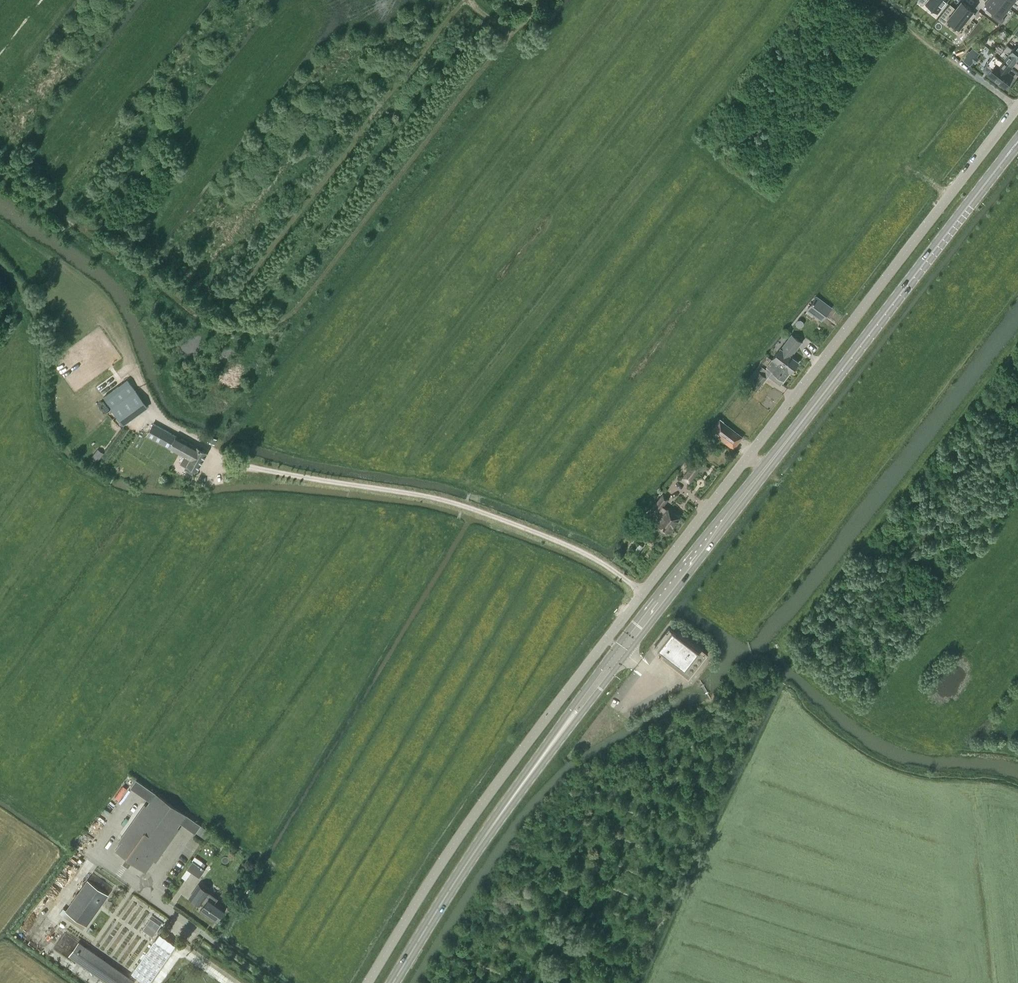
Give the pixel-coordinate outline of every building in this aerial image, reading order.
[(917,1),(923,6),(926,2),(938,11),(946,0),(918,0),(917,1)] [(999,0),(987,0),(985,4),(995,12),(991,16),(1001,24),(1004,19),(1001,16),(1008,7),(999,0)] [(947,8),(939,18),(944,23),(947,19),(958,28),(967,16),(971,19),(975,14),(971,11),(973,10),(961,1),(952,12),(947,8)] [(1009,64),(1013,59),(1017,63),(1017,44),(1017,43),(1012,49),(1007,45),(998,56),(1009,64)] [(979,52),(974,48),(972,47),(969,51),(968,50),(965,55),(966,56),(963,59),(970,65),(973,61),(975,63),(979,58),(977,56),(979,52)] [(998,56),(995,53),(986,65),(992,69),(987,75),(998,83),(998,84),(1000,86),(1002,86),(1004,88),(1012,76),(1005,70),(1009,64),(998,56)] [(53,265),(46,259),(35,271),(42,277),(53,265)] [(816,295),(807,307),(821,319),(831,307),(816,295)] [(780,347),(771,359),(772,359),(789,372),(790,372),(798,361),(791,356),(801,342),(790,334),(780,347)] [(789,372),(772,359),(766,367),(771,371),(768,375),(780,385),(783,381),(789,372)] [(758,371),(748,385),(756,391),(757,391),(767,377),(758,371)] [(135,390),(128,380),(104,397),(111,407),(120,401),(135,390)] [(120,401),(111,407),(123,423),(131,417),(120,401)] [(720,419),(710,433),(715,437),(717,435),(733,447),(741,437),(723,423),(724,421),(720,419)] [(153,423),(147,435),(169,448),(184,456),(180,464),(186,467),(185,469),(194,474),(195,472),(196,472),(207,453),(176,435),(175,436),(153,423)] [(98,449),(93,456),(99,460),(104,453),(98,449)] [(695,460),(688,468),(683,465),(679,470),(684,474),(681,478),(688,483),(702,465),(695,460)] [(661,516),(656,522),(669,532),(673,527),(672,526),(679,517),(672,512),(673,510),(669,507),(668,508),(664,505),(668,498),(662,493),(650,508),(658,514),(659,513),(661,516)] [(676,633),(669,627),(655,645),(662,650),(659,655),(660,656),(661,656),(667,660),(666,660),(667,661),(673,665),(673,666),(674,667),(675,667),(681,671),(681,672),(681,671),(687,676),(687,677),(688,678),(707,652),(678,630),(676,633)] [(121,843),(116,850),(126,858),(125,860),(130,864),(132,862),(146,871),(162,849),(164,850),(169,843),(167,842),(186,814),(156,793),(124,839),(122,837),(119,841),(121,843)] [(190,841),(186,846),(194,852),(200,845),(191,838),(195,833),(182,824),(177,830),(190,841)] [(194,855),(186,868),(199,876),(207,863),(194,855)] [(108,894),(88,880),(66,910),(63,908),(59,913),(83,930),(108,894)] [(215,921),(225,908),(215,901),(217,898),(199,885),(190,897),(200,904),(204,906),(201,910),(215,921)] [(176,945),(160,933),(132,973),(146,982),(148,982),(176,945)] [(70,955),(109,982),(133,982),(134,981),(79,942),(70,955)]
